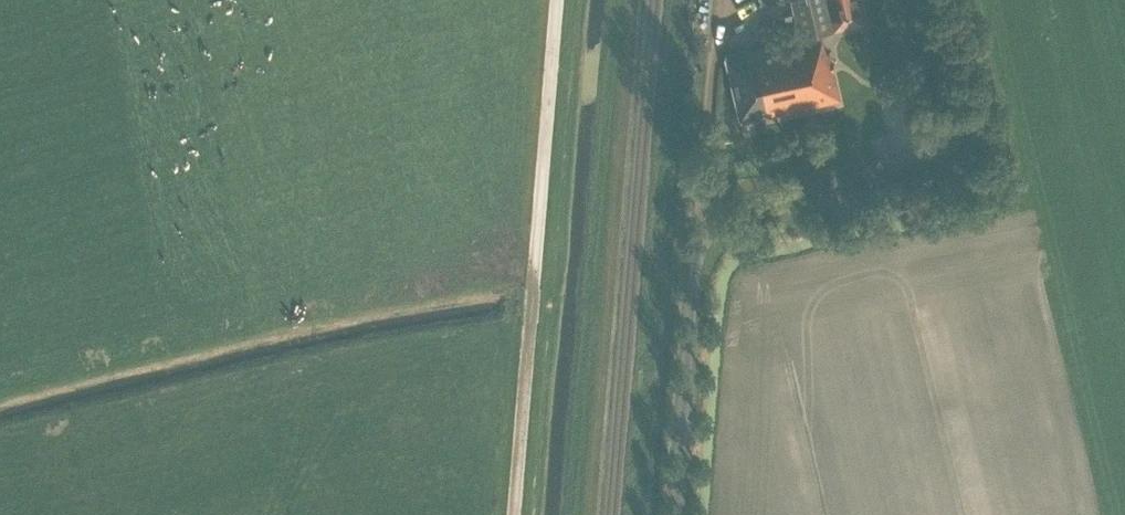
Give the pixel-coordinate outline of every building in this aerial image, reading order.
[(799,38),(724,55),(741,122),(842,100),(829,52),(825,53),(820,33),(833,30),(865,23),(859,0),(790,0),(799,38)]
